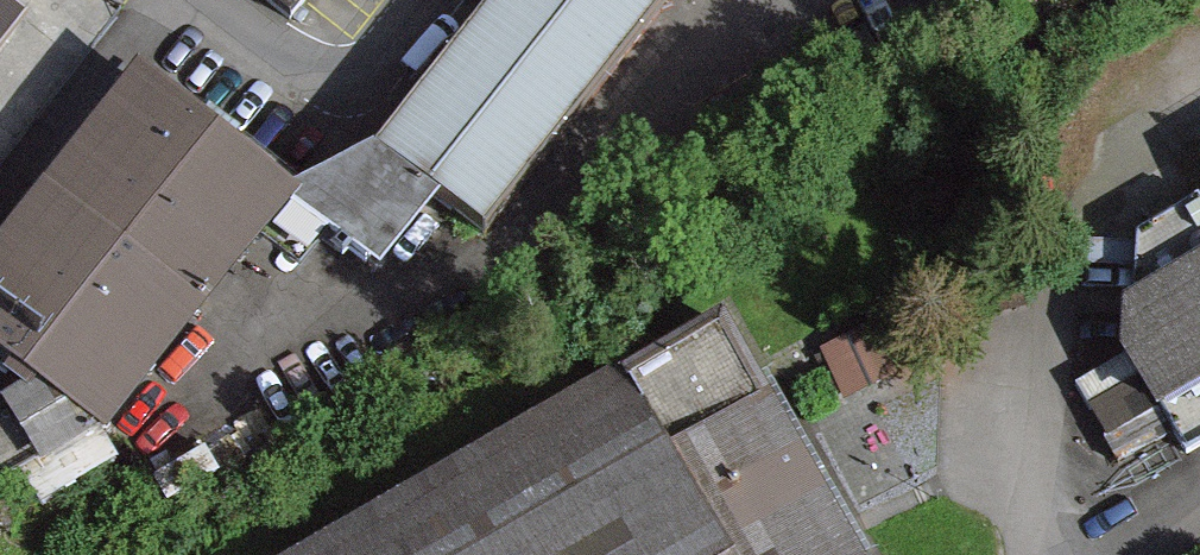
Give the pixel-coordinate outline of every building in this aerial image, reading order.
[(306,16),(318,0),(285,0),(306,16)] [(382,147),(474,220),(652,0),(501,0),(382,147)] [(0,14),(0,65),(25,35),(0,14)] [(126,75),(0,243),(0,343),(110,425),(284,191),(126,75)] [(1196,200),(1137,236),(1126,354),(1188,454),(1199,447),(1199,206),(1196,200)] [(294,554),(852,554),(721,319),(294,554)] [(826,349),(850,396),(879,381),(855,334),(826,349)] [(33,481),(5,421),(0,423),(0,496),(33,481)]
